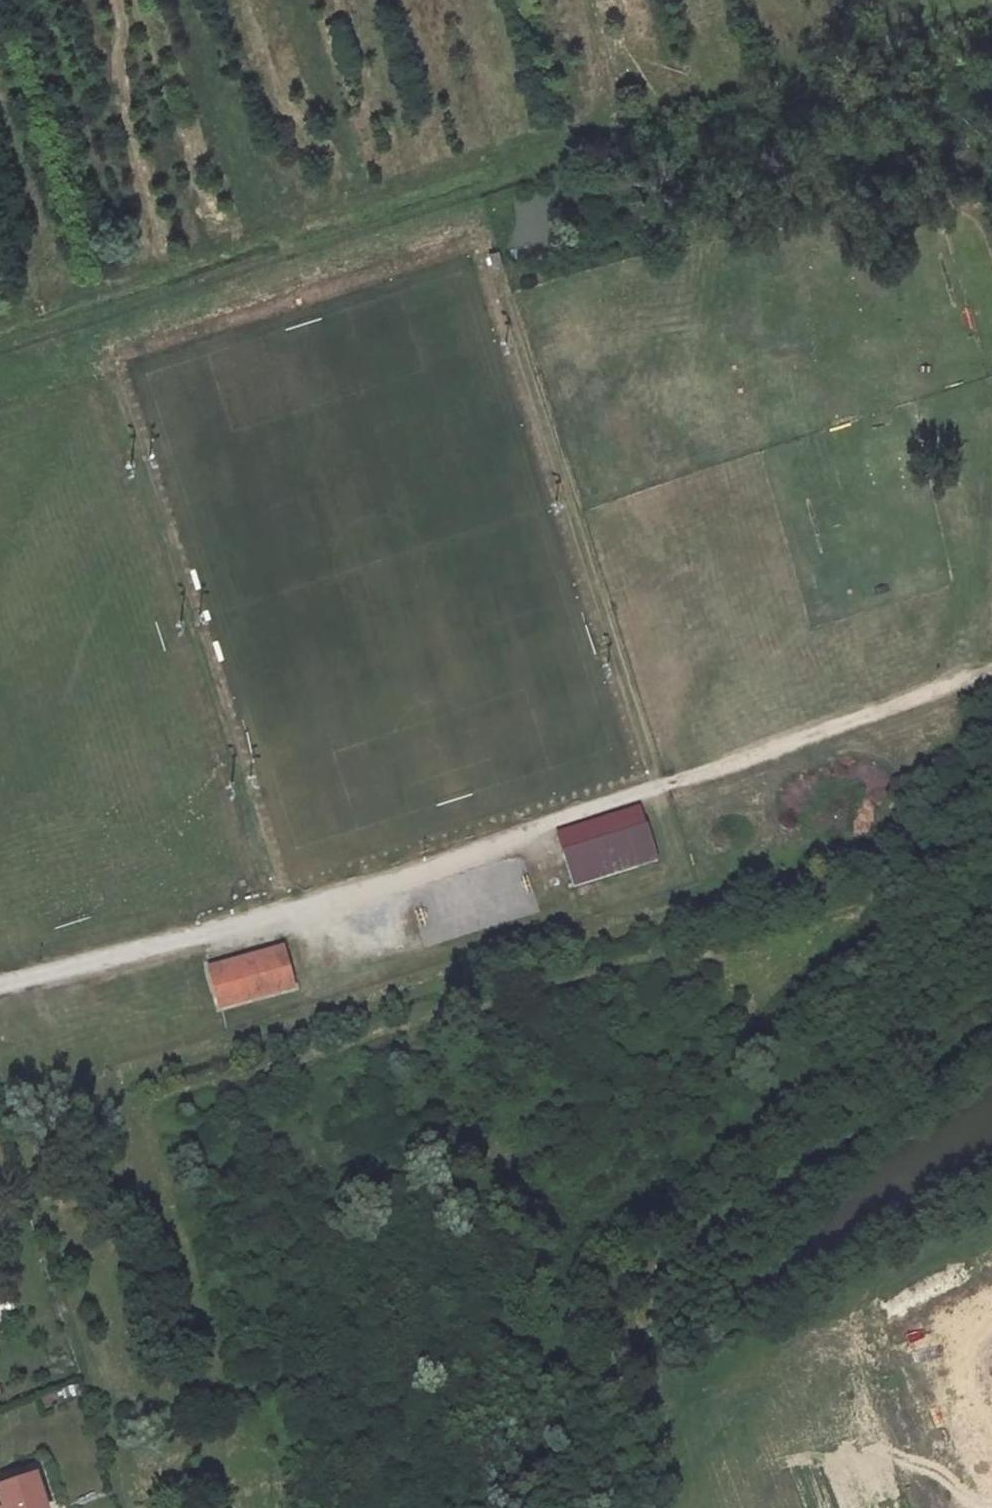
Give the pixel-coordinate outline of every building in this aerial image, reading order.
[(493,268),(503,265),(499,251),(489,253),(493,268)] [(563,835),(568,850),(641,827),(636,812),(563,835)] [(568,850),(563,852),(574,887),(658,860),(647,825),(641,827),(568,850)] [(407,890),(424,946),(538,912),(521,856),(407,890)] [(288,971),(282,948),(260,955),(262,962),(277,957),(281,973),(288,971)] [(281,973),(277,957),(262,962),(260,955),(210,968),(220,1007),(293,987),(288,971),(281,973)] [(34,1476),(0,1488),(0,1494),(5,1507),(44,1507),(34,1476)]
